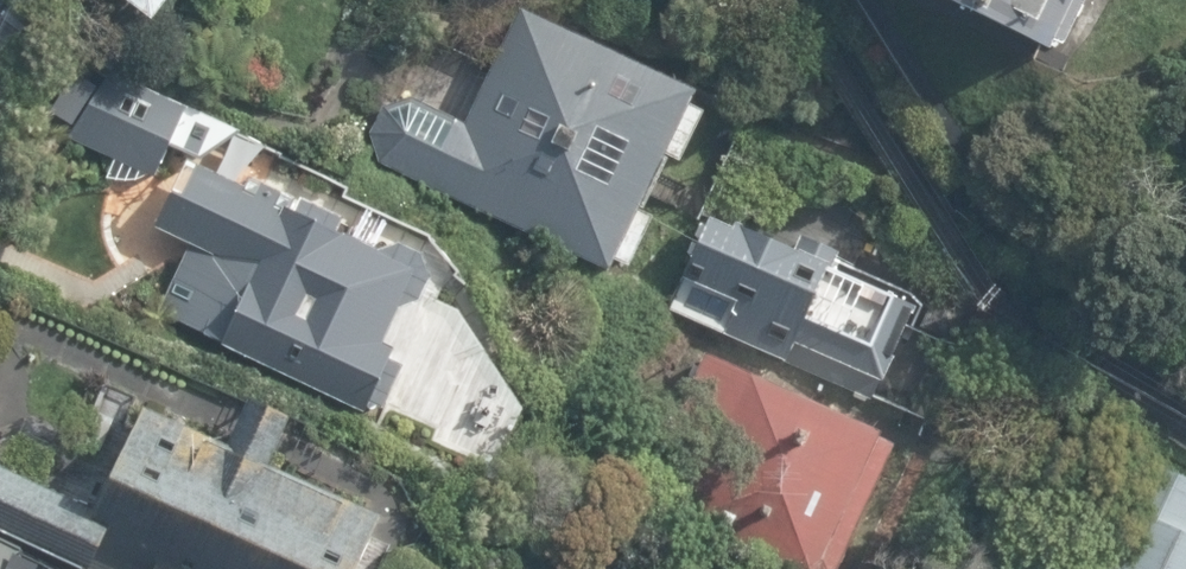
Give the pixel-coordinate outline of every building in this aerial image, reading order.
[(152,16),(165,0),(131,0),(152,16)] [(1080,55),(1106,0),(956,0),(1080,55)] [(696,84),(520,2),(465,119),(415,96),(385,104),(372,130),(381,161),(609,266),(613,257),(629,264),(654,212),(644,208),(669,152),(681,157),(705,107),(689,99),(696,84)] [(201,158),(244,129),(112,74),(102,86),(76,74),(52,109),(76,124),(67,136),(156,174),(169,143),(201,158)] [(245,184),(188,156),(157,225),(192,242),(159,311),(366,409),(370,402),(382,407),(401,360),(389,356),(395,343),(383,339),(400,303),(419,296),(430,273),(422,248),(398,238),(379,245),(356,235),(353,227),(340,221),(343,214),(250,174),(245,184)] [(796,245),(712,208),(668,307),(874,398),(917,300),(832,263),(839,248),(802,232),(796,245)] [(691,330),(622,478),(820,568),(830,568),(896,425),(691,330)] [(133,407),(94,509),(250,568),(365,568),(388,510),(266,463),(287,408),(239,390),(219,440),(133,407)] [(1116,442),(1057,568),(1185,568),(1185,474),(1116,442)] [(0,471),(0,532),(71,568),(82,568),(105,525),(0,471)] [(22,545),(0,534),(0,568),(12,568),(22,545)]
